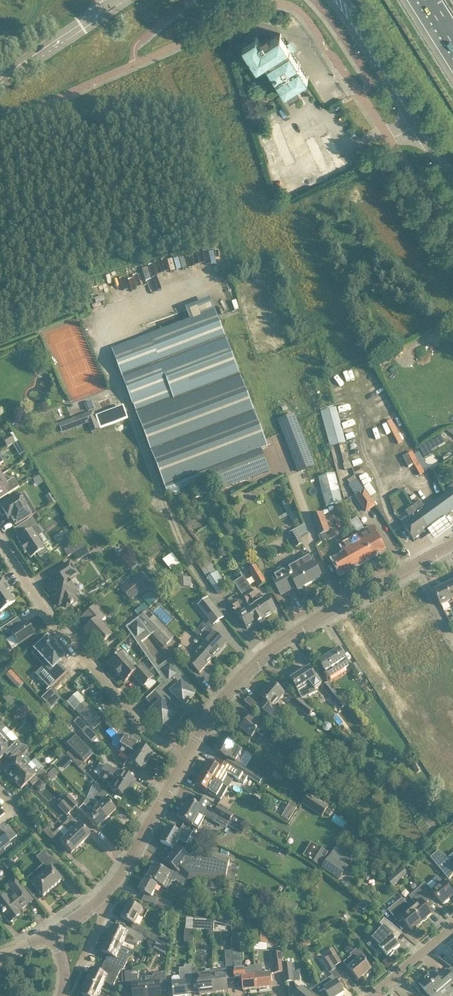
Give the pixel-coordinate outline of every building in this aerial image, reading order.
[(257,35),(243,43),(258,66),(267,60),(286,91),(287,90),(290,95),(302,88),(299,82),(308,76),(292,50),(294,49),(290,42),(288,44),(281,33),(271,39),(268,33),(262,36),(263,39),(260,41),(257,35)] [(265,122),(263,111),(252,114),(255,124),(265,122)] [(261,449),(267,446),(259,426),(215,311),(113,350),(133,404),(161,394),(151,366),(160,362),(174,399),(137,414),(168,495),(213,478),(214,480),(229,474),(233,485),(270,471),(261,449)] [(124,406),(117,409),(122,420),(128,418),(124,406)] [(330,446),(340,444),(345,443),(336,406),(320,410),(330,446)] [(94,410),(75,418),(79,427),(88,424),(91,433),(101,429),(94,410)] [(295,413),(278,420),(298,472),(316,465),(295,413)] [(15,443),(9,434),(2,438),(8,448),(13,444),(15,443)] [(345,443),(340,444),(344,464),(345,470),(352,469),(350,462),(345,443)] [(403,457),(409,466),(413,464),(420,474),(429,469),(416,449),(403,457)] [(434,454),(424,459),(431,471),(440,465),(434,454)] [(5,481),(13,478),(10,472),(3,475),(5,481)] [(335,473),(319,478),(327,506),(342,502),(335,473)] [(19,487),(13,479),(5,484),(0,475),(0,476),(0,499),(19,487)] [(354,475),(348,480),(350,484),(357,479),(354,475)] [(349,485),(352,490),(367,512),(375,506),(357,479),(350,484),(349,485)] [(369,483),(363,487),(370,497),(376,493),(369,483)] [(414,540),(428,530),(452,512),(452,490),(427,509),(421,501),(412,507),(406,512),(412,520),(403,526),(414,540)] [(391,498),(394,506),(407,501),(404,492),(391,498)] [(52,495),(48,498),(52,505),(57,502),(52,495)] [(15,526),(36,513),(29,501),(24,505),(19,496),(0,507),(0,508),(1,509),(0,510),(0,512),(2,516),(4,515),(8,521),(11,520),(15,526)] [(180,504),(175,508),(180,515),(185,512),(180,504)] [(323,513),(312,517),(317,530),(320,536),(329,532),(330,532),(323,513)] [(355,527),(362,523),(358,517),(352,521),(355,527)] [(224,520),(223,522),(225,528),(227,529),(233,526),(234,524),(231,519),(229,518),(224,520)] [(30,558),(37,553),(40,557),(47,552),(42,544),(40,545),(35,538),(42,534),(32,519),(15,530),(19,536),(17,538),(21,544),(19,545),(25,553),(26,552),(30,558)] [(446,519),(428,532),(435,542),(452,529),(446,519)] [(372,525),(359,533),(372,558),(386,550),(372,525)] [(296,547),(303,544),(297,533),(290,537),(296,547)] [(340,575),(372,558),(359,533),(340,543),(346,555),(342,557),(341,555),(338,556),(340,558),(333,562),(340,575)] [(76,552),(78,551),(83,548),(79,541),(72,546),(76,552)] [(173,552),(163,560),(172,572),(182,564),(173,552)] [(281,597),(296,589),(297,591),(322,577),(309,554),(301,558),(303,562),(287,571),(285,567),(269,576),(281,597)] [(76,572),(70,563),(52,575),(56,581),(47,587),(54,597),(58,602),(61,600),(66,607),(70,605),(73,604),(73,603),(76,601),(72,594),(74,593),(68,584),(70,583),(67,578),(76,572)] [(259,588),(267,583),(256,565),(249,570),(259,588)] [(121,588),(131,600),(149,584),(140,572),(121,588)] [(218,572),(207,579),(217,595),(229,588),(218,572)] [(265,619),(248,593),(253,590),(244,577),(235,583),(251,608),(247,610),(257,625),(265,619)] [(6,608),(15,602),(6,590),(9,588),(2,579),(0,580),(0,612),(6,608)] [(441,606),(452,601),(445,587),(435,592),(435,591),(434,592),(441,606)] [(265,619),(265,618),(277,611),(268,597),(264,599),(260,594),(257,596),(253,590),(248,593),(265,619)] [(207,599),(200,606),(211,620),(215,625),(222,619),(207,599)] [(231,604),(242,621),(248,630),(255,625),(256,625),(257,625),(247,610),(244,613),(236,601),(231,604)] [(106,640),(111,635),(99,622),(106,616),(96,605),(80,619),(87,628),(84,631),(99,647),(106,640)] [(400,637),(434,621),(426,605),(392,621),(400,637)] [(141,617),(168,644),(175,638),(148,611),(141,617)] [(25,641),(34,635),(26,623),(21,626),(17,620),(18,619),(17,618),(9,624),(0,630),(0,631),(12,649),(25,641)] [(141,642),(151,635),(138,618),(126,627),(165,684),(169,690),(168,691),(176,702),(177,703),(174,711),(181,716),(182,716),(181,715),(188,709),(185,705),(194,696),(193,695),(195,693),(195,692),(170,660),(159,668),(141,642)] [(212,659),(227,644),(210,628),(201,638),(206,643),(205,643),(210,648),(207,651),(209,653),(207,655),(212,659)] [(35,652),(33,654),(44,665),(52,674),(50,676),(57,683),(63,677),(66,673),(58,665),(64,659),(53,648),(55,647),(53,646),(54,645),(49,640),(48,640),(47,639),(34,651),(35,652)] [(200,673),(212,659),(207,655),(209,653),(207,651),(210,648),(205,643),(193,657),(181,647),(176,652),(200,673)] [(345,669),(346,668),(349,666),(340,649),(320,662),(330,677),(344,668),(345,669)] [(115,650),(108,656),(113,661),(119,655),(115,650)] [(113,661),(109,664),(116,672),(117,671),(120,675),(119,675),(125,682),(133,675),(138,681),(144,687),(153,678),(142,666),(139,668),(123,651),(119,655),(113,661)] [(357,677),(363,673),(356,664),(351,667),(357,677)] [(322,685),(317,678),(310,668),(298,676),(297,675),(292,678),(292,679),(291,680),(297,690),(298,692),(301,698),(303,698),(309,695),(310,696),(317,693),(315,690),(322,685)] [(23,683),(11,670),(5,675),(18,688),(23,683)] [(329,682),(322,687),(334,702),(340,697),(329,682)] [(274,707),(285,694),(272,683),(260,696),(266,701),(274,707)] [(165,684),(147,700),(155,709),(152,712),(158,719),(176,702),(168,691),(169,690),(165,684)] [(50,690),(41,698),(51,708),(60,699),(50,690)] [(76,711),(90,726),(93,729),(101,722),(103,720),(96,713),(85,702),(77,693),(75,695),(71,698),(70,699),(68,702),(76,711)] [(314,711),(300,699),(295,705),(309,718),(314,711)] [(274,707),(266,701),(256,712),(271,724),(290,740),(295,734),(281,722),(284,718),(284,715),(274,707)] [(176,702),(158,719),(164,726),(165,724),(173,730),(183,717),(181,716),(174,711),(177,703),(176,702)] [(112,715),(107,717),(115,724),(120,728),(116,734),(118,737),(126,725),(116,715),(115,714),(113,714),(112,715)] [(107,717),(105,720),(110,728),(115,734),(116,734),(120,728),(115,724),(107,717)] [(249,744),(253,739),(258,744),(262,738),(267,732),(258,724),(250,718),(241,729),(237,734),(249,744)] [(118,737),(122,740),(119,745),(147,762),(152,753),(138,745),(140,741),(126,725),(118,737)] [(87,727),(82,732),(92,743),(97,738),(87,727)] [(84,763),(93,755),(73,735),(64,743),(84,763)] [(48,736),(43,740),(49,745),(53,741),(48,736)] [(6,737),(0,743),(0,759),(3,756),(7,760),(8,760),(10,758),(23,746),(19,741),(14,745),(6,737)] [(229,759),(236,763),(240,757),(243,751),(235,746),(231,744),(223,739),(215,751),(229,759)] [(119,745),(116,750),(129,758),(127,762),(133,765),(141,771),(147,762),(119,745)] [(12,764),(4,771),(13,780),(27,766),(22,761),(26,758),(23,755),(28,751),(23,746),(10,758),(14,762),(12,764)] [(43,768),(35,759),(27,766),(13,780),(21,789),(31,780),(35,784),(46,773),(42,769),(43,768)] [(229,759),(226,764),(231,767),(234,769),(244,775),(247,769),(236,763),(229,759)] [(417,761),(411,765),(416,773),(422,770),(417,761)] [(210,762),(203,773),(222,785),(229,788),(234,778),(245,784),(248,777),(234,769),(226,764),(225,764),(222,769),(210,762)] [(105,767),(102,772),(130,789),(135,781),(127,776),(120,772),(118,775),(105,767)] [(124,798),(130,789),(102,772),(99,778),(112,786),(110,789),(116,793),(124,798)] [(222,800),(229,788),(222,785),(203,773),(196,785),(222,800)] [(400,774),(394,779),(399,785),(405,781),(400,774)] [(38,783),(36,788),(40,791),(45,790),(46,785),(43,782),(40,780),(38,783)] [(100,804),(95,808),(106,820),(116,811),(109,803),(104,799),(108,795),(96,783),(93,786),(91,787),(97,792),(92,796),(100,804)] [(329,807),(309,793),(302,803),(322,817),(325,813),(327,809),(329,807)] [(69,796),(63,801),(72,810),(78,805),(69,796)] [(183,806),(177,817),(186,822),(193,826),(199,829),(205,817),(213,821),(216,815),(225,820),(229,823),(230,823),(230,822),(232,820),(234,815),(218,806),(218,808),(211,804),(199,798),(197,797),(197,796),(196,797),(193,802),(193,803),(185,799),(182,805),(183,806)] [(86,817),(90,821),(97,829),(106,820),(95,808),(87,799),(82,805),(83,805),(79,810),(86,817)] [(67,816),(72,810),(63,801),(62,802),(58,806),(67,816)] [(413,805),(409,808),(414,815),(418,812),(413,805)] [(62,826),(66,830),(80,845),(90,836),(83,828),(78,824),(71,817),(62,826)] [(8,850),(12,846),(9,842),(17,837),(8,826),(6,827),(5,826),(0,825),(0,853),(4,850),(5,852),(8,850)] [(57,830),(53,834),(60,841),(60,842),(71,854),(80,845),(66,830),(62,826),(57,830)] [(163,835),(160,841),(162,842),(161,842),(172,848),(174,849),(179,839),(187,843),(193,832),(189,830),(188,829),(183,826),(179,833),(173,830),(169,828),(168,829),(168,830),(165,835),(163,835)] [(47,827),(43,832),(44,833),(48,838),(53,833),(49,830),(47,827)] [(178,847),(175,850),(172,854),(165,862),(172,867),(177,872),(188,881),(226,881),(229,868),(230,860),(199,851),(191,859),(184,853),(178,847)] [(329,853),(319,847),(310,860),(310,861),(318,865),(322,857),(325,859),(329,853)] [(31,884),(42,897),(62,880),(54,871),(59,866),(44,850),(36,858),(47,870),(31,884)] [(449,859),(439,852),(431,859),(449,880),(452,875),(452,856),(449,859)] [(339,880),(347,868),(330,857),(322,868),(339,880)] [(387,865),(393,872),(400,866),(394,859),(387,865)] [(148,878),(159,884),(164,887),(171,874),(155,865),(148,878)] [(394,887),(408,875),(404,869),(389,881),(394,887)] [(177,872),(174,875),(172,877),(176,881),(177,881),(183,887),(188,881),(177,872)] [(421,888),(429,898),(433,902),(437,899),(439,900),(443,905),(452,896),(452,894),(438,877),(433,881),(439,888),(433,893),(425,883),(421,887),(421,888)] [(26,893),(15,878),(7,885),(15,894),(8,899),(6,896),(0,900),(0,911),(3,916),(9,923),(20,915),(18,912),(32,901),(26,893)] [(139,891),(152,897),(159,884),(148,878),(146,878),(139,891)] [(235,883),(231,897),(241,899),(245,886),(235,883)] [(412,910),(422,923),(432,914),(423,904),(429,898),(421,888),(410,897),(417,906),(412,910)] [(157,899),(155,905),(164,908),(164,907),(166,901),(157,899)] [(412,910),(402,899),(388,911),(397,921),(401,917),(412,931),(422,923),(412,910)] [(289,900),(285,906),(295,912),(298,905),(289,900)] [(143,911),(129,903),(121,918),(135,925),(140,916),(145,919),(149,912),(144,909),(143,911)] [(195,920),(194,930),(206,930),(213,930),(213,922),(195,917),(195,920)] [(185,929),(194,930),(195,920),(186,919),(185,929)] [(383,927),(378,933),(380,934),(374,941),(370,945),(378,953),(381,949),(387,957),(388,956),(390,957),(395,951),(394,951),(400,946),(392,937),(398,930),(389,922),(384,919),(380,924),(383,927)] [(138,946),(143,936),(126,927),(123,932),(113,927),(108,940),(122,947),(126,940),(138,946)] [(146,930),(143,936),(163,947),(168,950),(168,943),(168,942),(162,939),(146,930)] [(194,931),(186,930),(185,930),(184,944),(193,944),(194,931)] [(254,933),(254,943),(267,944),(268,936),(254,933)] [(302,941),(302,944),(303,946),(306,947),(310,944),(311,941),(309,939),(307,938),(302,941)] [(119,953),(122,947),(108,940),(102,952),(112,957),(109,963),(122,969),(122,970),(123,970),(124,970),(129,958),(119,953)] [(240,944),(231,945),(232,951),(233,951),(234,963),(242,963),(240,944)] [(341,963),(333,950),(327,953),(336,967),(341,963)] [(344,964),(359,981),(365,975),(366,976),(367,976),(371,973),(371,972),(370,971),(372,970),(365,962),(368,960),(365,956),(360,950),(344,964)] [(232,951),(225,952),(226,968),(234,968),(234,963),(233,951),(232,951)] [(284,973),(283,964),(282,953),(273,954),(275,974),(284,973)] [(336,970),(329,958),(322,962),(330,974),(336,970)] [(283,964),(284,973),(286,983),(295,982),(292,962),(283,964)] [(93,970),(88,982),(102,989),(105,982),(114,986),(122,970),(122,969),(109,963),(103,975),(93,970)] [(179,972),(180,976),(174,977),(172,978),(173,988),(174,995),(188,995),(187,983),(193,983),(191,965),(184,966),(184,968),(179,969),(179,972)] [(262,965),(255,965),(256,967),(258,989),(260,989),(260,991),(267,991),(266,989),(273,988),(271,973),(263,974),(262,965)] [(242,967),(234,968),(235,980),(242,979),(242,981),(243,991),(250,990),(250,992),(257,992),(256,990),(258,989),(256,967),(249,967),(249,969),(247,969),(247,966),(242,967)] [(213,971),(212,978),(213,983),(214,994),(229,992),(227,980),(227,976),(226,969),(213,971)] [(204,973),(197,974),(198,979),(199,993),(200,995),(214,994),(213,983),(212,978),(213,971),(213,970),(206,971),(204,973)] [(452,983),(452,977),(447,970),(440,977),(441,979),(439,980),(432,973),(419,984),(429,995),(435,995),(438,993),(440,995),(452,983)] [(147,985),(139,986),(138,975),(132,976),(131,971),(125,972),(127,992),(133,991),(134,995),(148,995),(147,985)] [(147,985),(148,995),(161,995),(160,988),(167,987),(165,973),(155,974),(153,978),(146,979),(147,985)] [(317,986),(320,993),(325,990),(329,995),(340,995),(344,993),(333,976),(317,986)] [(102,989),(88,982),(82,995),(85,995),(99,995),(102,989)] [(317,986),(317,987),(309,990),(305,986),(302,989),(302,988),(296,995),(321,995),(320,993),(317,986)]
